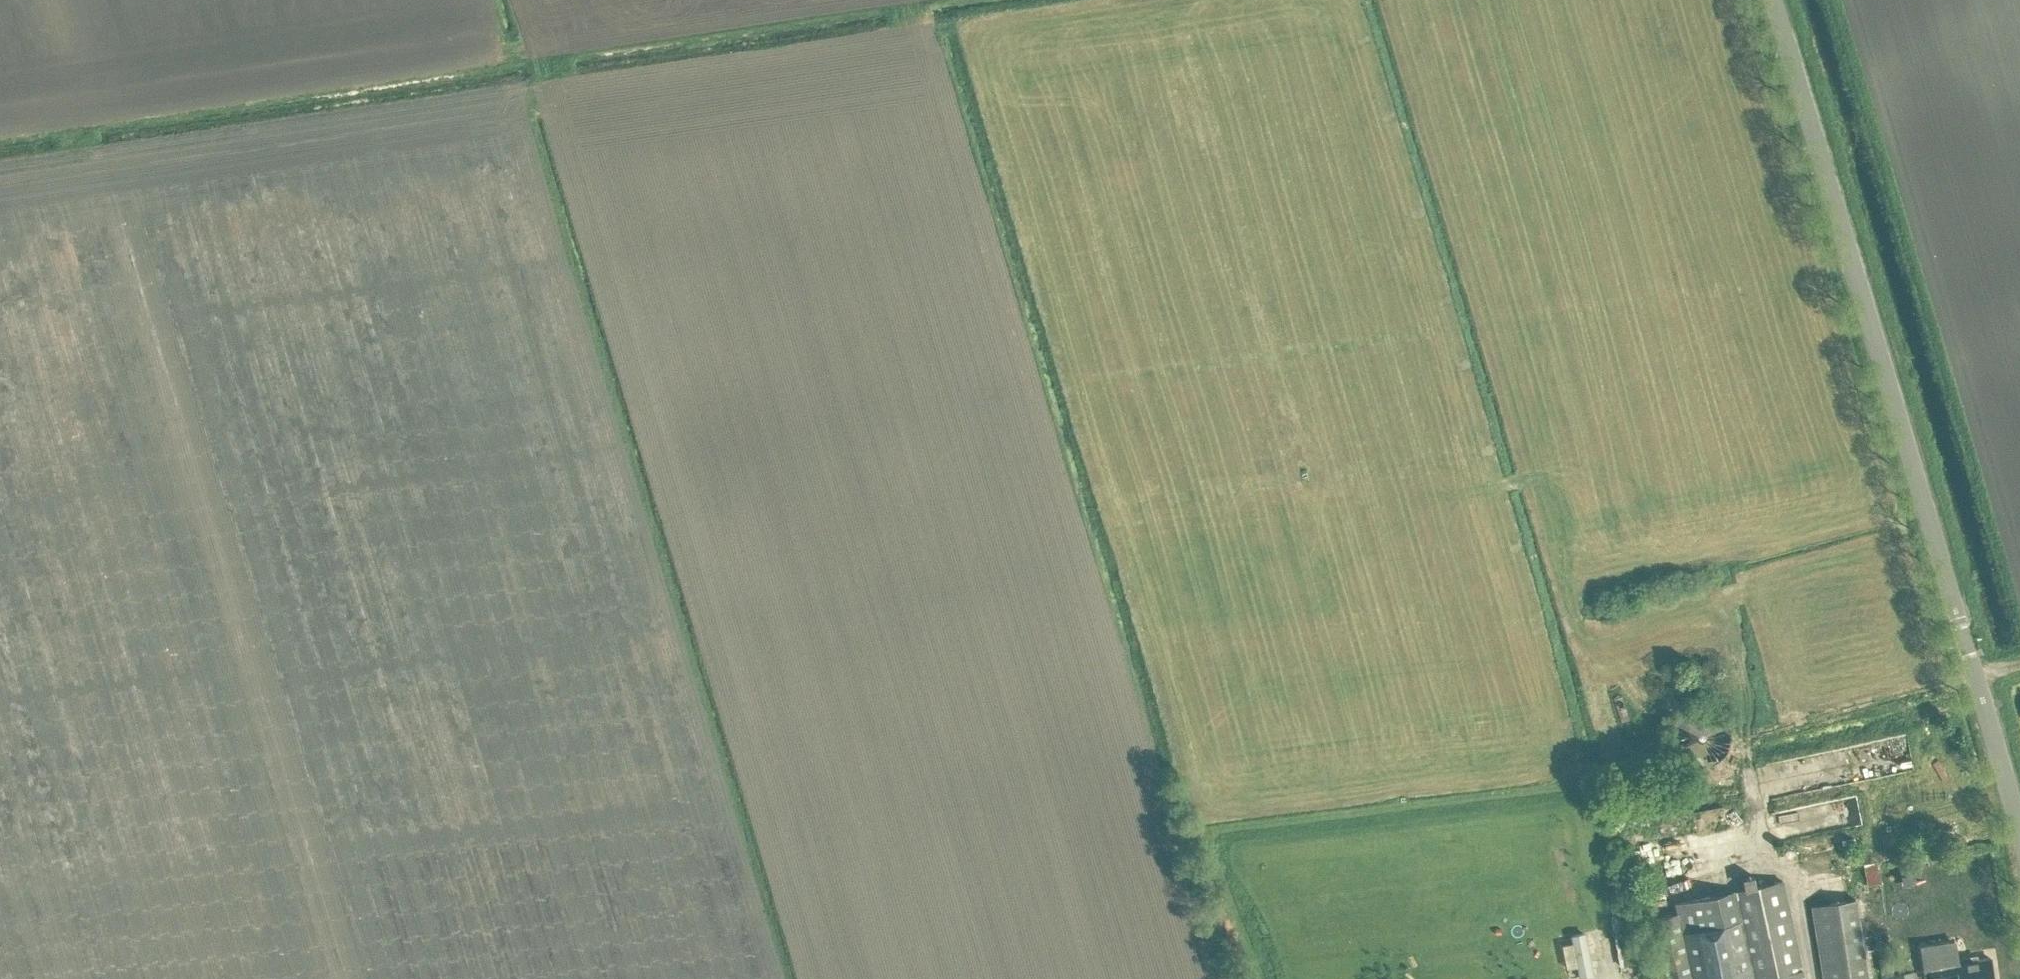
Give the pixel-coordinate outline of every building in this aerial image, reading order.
[(1726,825),(1721,803),(1696,809),(1702,831),(1726,825)] [(1877,868),(1875,861),(1863,863),(1865,870),(1877,868)] [(1675,904),(1677,913),(1652,919),(1665,978),(1801,978),(1780,881),(1756,886),(1754,875),(1744,878),(1747,888),(1675,904)] [(1821,978),(1866,978),(1865,978),(1852,899),(1809,906),(1821,978)] [(1992,955),(1978,958),(1977,953),(1928,961),(1929,965),(1919,967),(1920,978),(1931,976),(1931,978),(1996,978),(1992,955)] [(1894,969),(1892,955),(1878,958),(1881,971),(1894,969)] [(1914,970),(1880,975),(1881,978),(1915,978),(1914,970)]
